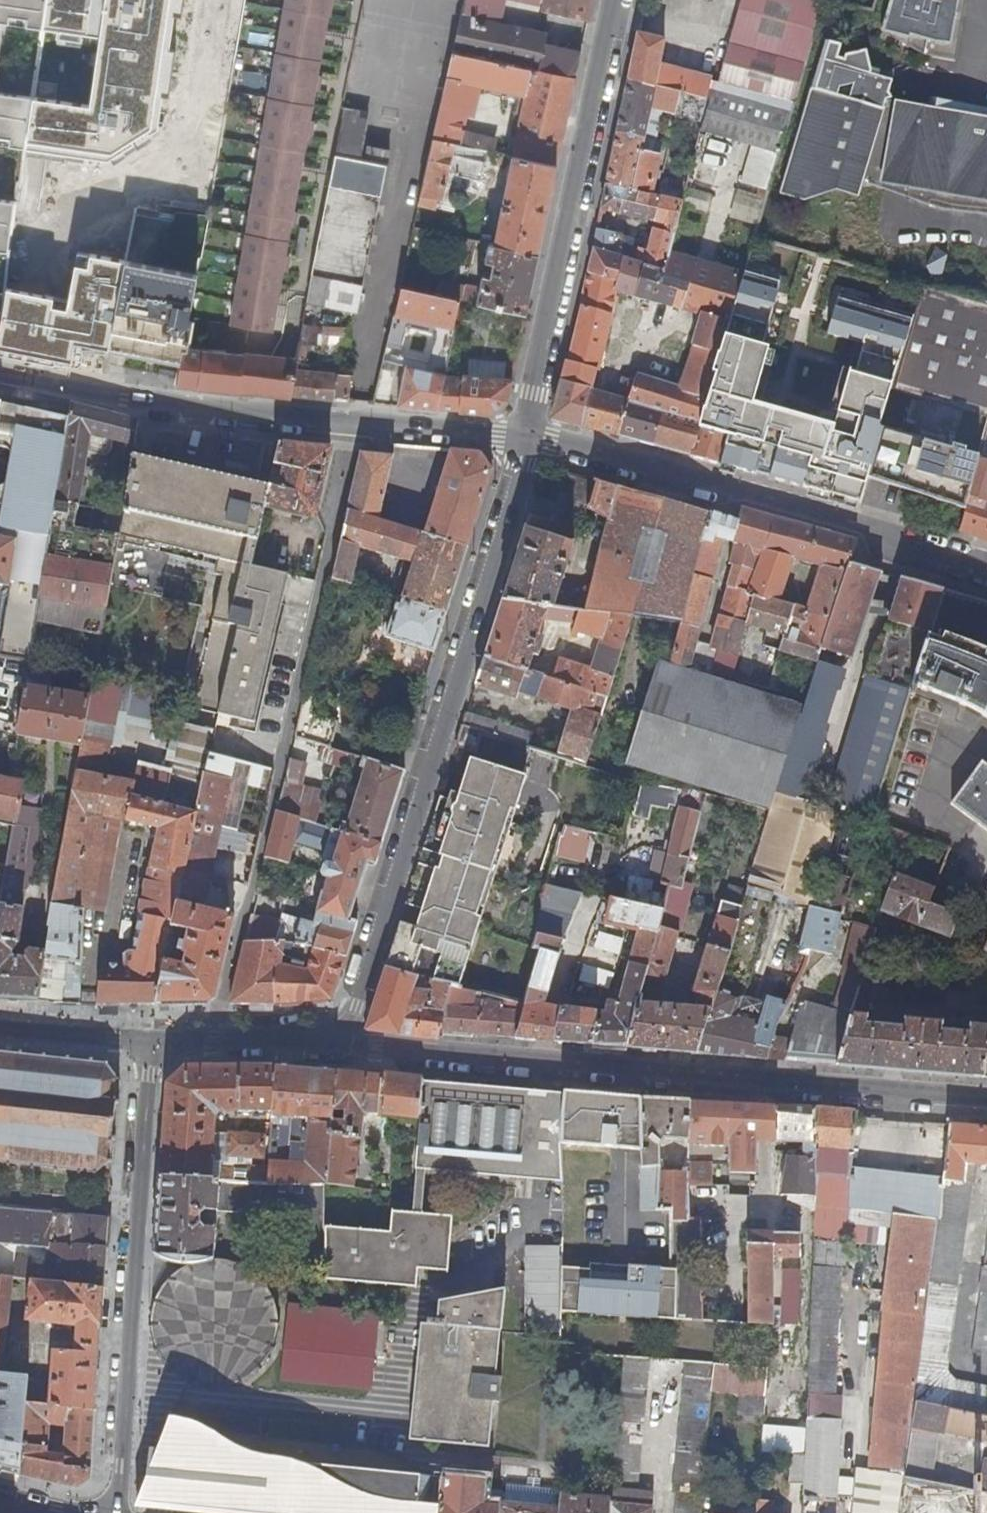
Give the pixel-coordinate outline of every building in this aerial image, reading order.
[(45,26),(48,0),(0,0),(0,18),(45,26)] [(45,26),(102,34),(92,108),(34,100),(30,127),(28,147),(108,158),(158,127),(176,0),(48,0),(45,26)] [(232,326),(274,333),(328,18),(330,18),(333,0),(290,0),(232,326)] [(592,0),(546,0),(544,9),(583,17),(582,21),(584,26),(587,26),(592,0)] [(795,104),(809,53),(825,0),(743,0),(721,85),(795,104)] [(881,29),(910,38),(911,35),(932,42),(928,56),(957,60),(967,0),(891,0),(881,29)] [(485,22),(462,17),(454,53),(477,58),(485,22)] [(547,35),(485,22),(477,58),(480,59),(539,72),(545,46),(547,35)] [(910,38),(881,29),(928,56),(932,42),(911,35),(910,38)] [(683,94),(710,100),(715,83),(715,82),(686,75),(660,69),(662,57),(689,62),(695,40),(682,38),(681,42),(639,34),(629,80),(683,94)] [(826,39),(821,56),(871,71),(872,67),(866,47),(838,55),(842,43),(826,39)] [(576,80),(583,43),(582,42),(575,44),(574,51),(545,46),(539,72),(576,80)] [(477,58),(454,53),(448,79),(472,84),(475,84),(480,59),(477,58)] [(871,71),(821,56),(781,196),(802,202),(837,192),(858,197),(864,178),(884,184),(903,121),(882,115),(893,77),(871,71)] [(660,69),(686,75),(689,62),(662,57),(660,69)] [(557,166),(576,80),(539,72),(480,59),(475,84),(482,86),(527,96),(516,142),(515,150),(510,149),(508,156),(557,166)] [(472,84),(448,79),(443,104),(467,109),(472,84)] [(629,80),(619,133),(645,139),(652,109),(664,112),(677,116),(683,94),(629,80)] [(683,202),(683,204),(706,211),(728,135),(756,143),(734,218),(759,225),(795,104),(721,85),(715,83),(710,100),(683,202)] [(475,84),(472,84),(467,109),(465,115),(475,117),(482,86),(475,84)] [(2,130),(3,123),(30,127),(34,100),(0,96),(0,130),(2,130)] [(443,104),(435,141),(459,146),(462,130),(465,115),(467,109),(443,104)] [(922,105),(907,183),(921,194),(943,198),(968,194),(986,201),(986,119),(922,105)] [(370,113),(343,107),(333,154),(337,155),(312,277),(308,303),(357,313),(391,151),(370,146),(366,161),(361,160),(370,113)] [(645,139),(633,191),(653,196),(665,145),(657,143),(664,112),(652,109),(645,139)] [(462,130),(459,146),(470,148),(480,151),(498,154),(508,156),(510,149),(515,150),(516,142),(462,130)] [(619,133),(607,185),(633,191),(645,139),(619,133)] [(459,146),(435,141),(420,204),(438,207),(443,185),(444,186),(448,172),(458,175),(458,176),(463,177),(482,181),(486,162),(478,160),(468,158),(470,148),(459,146)] [(480,151),(470,148),(468,158),(478,160),(480,151)] [(539,255),(557,166),(508,156),(498,154),(496,163),(511,167),(497,238),(492,237),(490,245),(539,255)] [(443,185),(438,207),(455,211),(463,177),(458,176),(458,175),(448,172),(444,186),(443,185)] [(607,185),(603,208),(657,221),(655,229),(675,234),(682,207),(683,204),(683,202),(659,196),(658,198),(653,196),(633,191),(607,185)] [(13,232),(18,190),(0,187),(0,230),(13,232)] [(669,255),(743,277),(746,268),(755,239),(759,225),(734,218),(706,211),(683,204),(682,207),(675,234),(669,255)] [(599,229),(589,271),(619,280),(623,258),(624,258),(624,257),(618,255),(624,234),(599,229)] [(630,260),(645,264),(665,270),(669,255),(675,234),(655,229),(652,240),(649,250),(635,246),(630,260)] [(466,288),(463,299),(527,312),(539,255),(490,245),(487,261),(495,263),(492,272),(491,277),(484,276),(481,289),(467,286),(466,288)] [(5,287),(1,313),(0,316),(0,356),(72,369),(77,342),(112,347),(127,261),(77,250),(67,308),(51,305),(52,296),(5,287)] [(953,254),(936,256),(936,270),(949,277),(960,278),(967,266),(953,254)] [(620,398),(606,394),(595,430),(692,455),(700,427),(705,409),(706,410),(717,373),(716,373),(720,358),(723,348),(743,277),(669,255),(665,270),(645,264),(636,297),(642,298),(704,317),(694,347),(697,348),(683,390),(637,377),(636,384),(630,401),(620,398)] [(583,307),(571,362),(599,371),(618,291),(636,297),(645,264),(630,260),(624,258),(623,258),(619,280),(589,271),(581,307),(583,307)] [(127,261),(112,347),(183,362),(185,348),(191,349),(192,344),(195,324),(190,323),(198,275),(127,261)] [(782,278),(746,268),(743,277),(723,348),(720,358),(716,373),(717,373),(706,410),(705,409),(700,427),(729,435),(722,464),(860,504),(867,481),(871,469),(895,386),(916,316),(840,295),(828,334),(864,345),(856,373),(850,371),(835,427),(753,404),(768,349),(762,347),(782,278)] [(402,285),(395,315),(456,328),(463,299),(449,296),(402,285)] [(449,296),(463,299),(466,288),(451,285),(449,296)] [(924,287),(916,316),(895,386),(871,469),(891,474),(901,438),(913,399),(986,421),(986,305),(924,287)] [(395,315),(385,361),(407,366),(408,366),(446,375),(456,328),(395,315)] [(304,326),(301,343),(308,344),(317,346),(320,328),(304,326)] [(298,363),(293,395),(348,401),(351,375),(306,371),(308,344),(301,343),(298,363)] [(228,351),(192,344),(191,349),(185,348),(183,362),(180,385),(221,390),(228,351)] [(298,363),(228,351),(221,390),(292,398),(293,395),(298,363)] [(553,419),(582,426),(593,391),(594,391),(599,371),(571,362),(567,361),(553,419)] [(407,366),(399,406),(438,409),(442,389),(446,375),(408,366),(407,366)] [(462,391),(460,412),(490,415),(509,400),(514,376),(506,375),(506,379),(464,375),(462,391)] [(626,381),(620,398),(630,401),(636,384),(626,381)] [(442,389),(438,409),(460,412),(462,391),(442,389)] [(594,391),(593,391),(582,426),(595,430),(606,394),(594,391)] [(9,587),(34,591),(29,621),(27,621),(23,650),(33,652),(38,621),(42,597),(48,558),(58,501),(71,419),(69,418),(0,403),(0,447),(10,449),(0,513),(0,534),(16,537),(9,587)] [(71,419),(58,501),(79,504),(91,434),(135,446),(139,421),(72,403),(69,418),(71,419)] [(700,427),(692,455),(722,464),(729,435),(700,427)] [(980,460),(968,508),(967,511),(961,532),(972,535),(986,541),(986,434),(980,460)] [(891,474),(871,469),(867,481),(930,500),(967,511),(968,508),(913,492),(926,445),(901,438),(891,474)] [(273,479),(267,507),(312,517),(319,512),(331,456),(326,448),(281,443),(275,468),(285,470),(283,477),(274,475),(273,479)] [(430,447),(403,445),(403,454),(429,457),(430,447)] [(968,508),(980,460),(966,456),(966,452),(954,449),(952,452),(926,445),(913,492),(968,508)] [(402,599),(448,613),(493,470),(483,453),(452,451),(453,452),(426,534),(381,519),(395,454),(364,450),(334,577),(352,583),(361,546),(414,562),(402,599)] [(193,709),(220,715),(254,566),(267,507),(273,479),(227,469),(225,476),(133,456),(119,539),(118,543),(124,545),(125,536),(219,556),(219,558),(228,560),(224,576),(193,709)] [(684,623),(712,513),(601,481),(588,507),(591,509),(592,508),(611,520),(594,583),(587,610),(633,616),(684,623)] [(58,501),(48,558),(101,568),(107,537),(74,531),(79,504),(58,501)] [(784,636),(776,662),(785,665),(788,654),(790,654),(818,662),(822,648),(825,639),(815,636),(818,627),(828,630),(849,562),(856,540),(744,508),(741,521),(735,542),(737,542),(732,560),(736,561),(758,570),(748,624),(784,636)] [(735,542),(741,521),(712,513),(684,623),(674,663),(689,668),(696,642),(722,544),(719,538),(735,542)] [(553,522),(531,516),(529,523),(527,525),(519,551),(520,552),(505,599),(554,606),(580,527),(555,520),(553,522)] [(16,537),(0,534),(0,586),(9,587),(16,537)] [(48,558),(42,597),(107,608),(111,587),(118,543),(119,539),(107,537),(101,568),(48,558)] [(215,574),(224,576),(228,560),(219,558),(215,574)] [(758,570),(736,561),(722,616),(748,624),(758,570)] [(825,639),(822,648),(854,657),(881,571),(849,562),(828,630),(825,639)] [(254,566),(220,715),(255,722),(291,575),(254,566)] [(872,680),(912,692),(942,589),(902,577),(892,616),(872,650),(865,678),(872,680)] [(587,610),(594,583),(582,589),(577,609),(587,610)] [(911,696),(917,697),(920,686),(979,709),(986,714),(986,602),(942,589),(912,692),(911,696)] [(42,597),(38,621),(102,636),(107,608),(42,597)] [(387,638),(435,652),(448,613),(402,599),(399,598),(387,638)] [(608,696),(633,616),(587,610),(577,609),(554,606),(505,599),(487,657),(529,670),(545,619),(578,622),(576,629),(604,638),(593,669),(561,659),(554,678),(608,696)] [(748,624),(722,616),(721,616),(712,647),(740,655),(748,624)] [(750,635),(740,672),(748,674),(749,672),(757,638),(750,635)] [(712,647),(696,642),(689,668),(733,679),(736,671),(740,655),(712,647)] [(11,648),(9,658),(32,662),(33,652),(23,650),(11,648)] [(779,692),(790,654),(788,654),(785,665),(776,662),(771,678),(768,689),(779,692)] [(586,766),(608,696),(554,678),(529,670),(487,657),(477,686),(518,698),(520,692),(527,694),(534,696),(540,695),(576,707),(560,758),(586,766)] [(772,811),(778,793),(796,733),(806,699),(779,692),(768,689),(733,679),(689,668),(674,663),(673,665),(663,662),(632,761),(705,795),(772,811)] [(816,739),(838,669),(818,662),(806,699),(796,733),(816,739)] [(797,799),(806,802),(847,671),(838,669),(816,739),(797,799)] [(736,671),(733,679),(768,689),(771,678),(749,672),(748,674),(740,672),(736,671)] [(270,680),(269,695),(287,696),(288,680),(270,680)] [(874,824),(874,822),(911,696),(912,692),(872,680),(832,810),(840,813),(874,824)] [(28,686),(20,736),(83,746),(84,741),(89,712),(91,697),(28,686)] [(520,692),(518,698),(525,700),(527,694),(520,692)] [(318,744),(331,746),(338,720),(311,714),(316,696),(307,693),(296,740),(318,744)] [(121,717),(89,712),(84,741),(83,746),(78,773),(100,777),(110,779),(121,717)] [(534,734),(469,713),(464,727),(530,748),(534,734)] [(165,759),(189,764),(192,747),(207,750),(212,729),(174,720),(165,759)] [(530,748),(464,727),(458,748),(476,754),(474,759),(472,758),(460,794),(453,791),(450,799),(442,796),(408,905),(423,910),(418,928),(402,922),(387,968),(420,976),(435,980),(451,984),(461,987),(529,776),(526,775),(534,749),(530,748)] [(778,793),(797,799),(816,739),(796,733),(778,793)] [(211,754),(199,812),(173,929),(189,932),(184,956),(187,956),(185,967),(166,963),(157,1006),(213,1002),(217,998),(238,908),(234,907),(233,915),(204,908),(238,760),(211,754)] [(341,832),(383,844),(398,796),(406,772),(405,769),(365,757),(362,767),(367,768),(348,824),(344,822),(341,832)] [(291,761),(278,813),(292,817),(299,787),(298,786),(303,764),(291,761)] [(953,804),(986,829),(986,763),(984,761),(953,804)] [(67,961),(62,1003),(76,1004),(80,1004),(85,907),(82,907),(99,815),(122,819),(161,827),(143,913),(138,913),(136,921),(140,922),(134,950),(131,950),(125,955),(127,966),(104,966),(99,1006),(157,1006),(166,963),(173,929),(199,812),(166,804),(172,780),(175,781),(176,779),(154,774),(149,800),(134,797),(136,784),(110,779),(100,777),(78,773),(48,928),(45,952),(44,959),(67,961)] [(15,823),(18,823),(21,807),(25,784),(0,779),(0,820),(15,823)] [(683,887),(705,795),(642,784),(635,815),(651,819),(654,806),(670,810),(672,804),(682,806),(665,883),(633,876),(627,900),(615,897),(615,898),(664,911),(670,886),(683,889),(684,888),(683,887)] [(307,821),(317,824),(325,793),(299,787),(292,817),(301,819),(307,821)] [(815,905),(840,813),(832,810),(806,802),(797,799),(778,793),(772,811),(749,888),(699,1053),(767,1059),(772,1040),(774,1040),(777,1030),(776,1029),(791,1000),(782,997),(803,943),(815,905)] [(5,877),(3,888),(26,891),(31,885),(44,811),(21,807),(18,823),(15,823),(7,865),(5,877)] [(278,813),(267,858),(290,864),(299,826),(301,819),(292,817),(278,813)] [(910,833),(874,822),(874,824),(840,813),(815,905),(853,915),(841,958),(848,960),(844,970),(822,1007),(803,1001),(802,1003),(791,1000),(776,1029),(777,1030),(774,1040),(772,1040),(767,1059),(838,1065),(852,1016),(864,983),(864,982),(884,911),(896,874),(910,833)] [(82,907),(85,907),(105,911),(122,819),(99,815),(82,907)] [(301,819),(299,826),(306,828),(307,821),(301,819)] [(327,836),(329,828),(317,824),(307,821),(306,828),(312,830),(311,832),(327,836)] [(561,824),(552,857),(581,864),(590,832),(561,824)] [(318,947),(317,949),(348,956),(358,921),(350,919),(369,861),(377,863),(383,844),(341,832),(331,829),(323,860),(329,862),(325,864),(323,872),(326,877),(330,878),(326,892),(324,892),(315,924),(304,920),(301,930),(290,926),(288,926),(293,938),(293,943),(308,944),(318,947)] [(935,889),(896,874),(884,911),(900,917),(900,918),(920,926),(921,925),(952,936),(959,915),(929,904),(935,889)] [(629,1047),(699,1053),(749,888),(733,883),(727,902),(723,902),(710,945),(709,945),(694,992),(701,1009),(655,1004),(661,982),(666,983),(680,932),(672,930),(683,889),(670,886),(664,911),(658,933),(649,968),(629,1047)] [(584,894),(549,885),(534,951),(541,952),(525,1003),(518,1038),(555,1041),(561,1010),(546,1005),(565,939),(584,894)] [(39,1002),(42,976),(44,959),(45,952),(32,951),(27,954),(27,959),(12,957),(12,953),(19,944),(25,907),(24,908),(26,891),(3,888),(1,902),(0,909),(0,1000),(39,1002)] [(658,933),(664,911),(615,898),(614,901),(608,924),(640,931),(641,929),(658,933)] [(254,916),(247,943),(277,942),(280,930),(282,921),(254,916)] [(293,970),(295,961),(289,960),(288,965),(284,965),(287,943),(293,944),(293,943),(293,938),(288,926),(280,930),(277,942),(247,943),(233,1002),(274,1004),(277,981),(292,983),(295,970),(293,970)] [(189,932),(173,929),(166,963),(185,967),(187,956),(184,956),(189,932)] [(649,968),(658,933),(641,929),(640,931),(631,964),(649,968)] [(312,965),(307,964),(306,970),(311,971),(310,1001),(331,999),(348,956),(317,949),(312,965)] [(306,970),(307,964),(295,961),(293,970),(295,970),(292,983),(277,981),(274,1004),(281,1004),(310,1001),(311,971),(306,970)] [(593,1044),(629,1047),(649,968),(631,964),(620,1004),(610,1002),(606,1014),(597,1012),(593,1044)] [(440,1040),(442,1031),(441,1031),(451,984),(435,980),(431,992),(415,991),(420,976),(387,968),(368,1030),(440,1040)] [(42,976),(39,1002),(47,1002),(50,977),(42,976)] [(518,1038),(525,1003),(461,987),(451,984),(441,1031),(442,1031),(518,1038)] [(949,993),(948,1008),(971,1010),(971,995),(949,993)] [(555,1041),(593,1044),(597,1012),(562,1007),(561,1010),(555,1041)] [(852,1016),(838,1065),(986,1078),(986,1026),(972,1025),(972,1033),(944,1031),(945,1023),(907,1020),(907,1028),(868,1025),(869,1017),(852,1016)] [(9,1164),(9,1168),(12,1168),(13,1165),(32,1167),(32,1170),(37,1171),(37,1168),(55,1169),(55,1173),(60,1173),(60,1170),(79,1172),(79,1176),(83,1176),(83,1173),(94,1174),(95,1176),(99,1175),(99,1172),(110,1164),(113,1164),(114,1161),(112,1161),(114,1142),(116,1142),(117,1138),(114,1138),(117,1105),(120,1105),(121,1101),(118,1101),(120,1083),(121,1082),(120,1078),(118,1079),(109,1067),(111,1065),(108,1063),(106,1065),(95,1064),(96,1061),(92,1060),(92,1063),(72,1061),(73,1058),(68,1057),(68,1060),(48,1058),(48,1055),(45,1055),(44,1058),(24,1056),(25,1052),(21,1052),(21,1055),(1,1053),(1,1050),(0,1050),(0,1163),(9,1164)] [(168,1085),(162,1178),(222,1181),(223,1163),(230,1164),(231,1156),(265,1158),(267,1138),(216,1134),(218,1118),(223,1113),(275,1112),(277,1068),(261,1067),(187,1067),(168,1085)] [(327,1187),(337,1073),(277,1068),(275,1112),(274,1125),(296,1127),(296,1119),(301,1120),(301,1123),(310,1123),(307,1165),(271,1162),(271,1169),(270,1184),(309,1186),(327,1187)] [(422,1080),(422,1077),(382,1072),(382,1077),(383,1077),(380,1107),(385,1108),(384,1116),(392,1116),(392,1117),(418,1119),(422,1080)] [(383,1077),(382,1077),(337,1073),(327,1187),(333,1187),(356,1190),(363,1139),(365,1115),(385,1117),(384,1116),(385,1108),(380,1107),(383,1077)] [(414,1170),(563,1183),(562,1178),(564,1141),(565,1094),(427,1082),(426,1080),(422,1080),(418,1119),(414,1170)] [(643,1151),(641,1098),(565,1092),(565,1094),(564,1141),(596,1145),(643,1151)] [(689,1142),(693,1101),(641,1098),(643,1151),(643,1168),(660,1168),(661,1168),(662,1145),(665,1139),(689,1142)] [(758,1141),(776,1142),(776,1106),(757,1104),(693,1101),(689,1142),(689,1149),(693,1150),(690,1173),(690,1185),(711,1184),(711,1169),(729,1170),(729,1177),(749,1175),(749,1182),(755,1182),(758,1141)] [(791,1201),(815,1213),(816,1176),(817,1109),(776,1106),(776,1142),(804,1143),(804,1158),(789,1156),(783,1195),(792,1195),(791,1201)] [(886,1248),(891,1248),(936,1254),(941,1220),(844,1209),(850,1166),(857,1112),(817,1109),(816,1176),(815,1213),(815,1239),(845,1243),(877,1246),(886,1248)] [(936,1254),(927,1318),(915,1402),(986,1416),(986,1388),(957,1382),(948,1371),(961,1285),(959,1284),(973,1185),(975,1185),(976,1164),(986,1165),(986,1129),(953,1126),(947,1177),(941,1220),(936,1254)] [(844,1209),(941,1220),(947,1177),(850,1166),(844,1209)] [(237,1168),(236,1182),(247,1183),(270,1184),(271,1169),(237,1168)] [(590,1265),(563,1265),(562,1265),(562,1316),(678,1318),(680,1268),(672,1268),(672,1211),(659,1211),(660,1173),(660,1168),(643,1168),(642,1212),(670,1212),(669,1261),(590,1260),(590,1265)] [(678,1318),(703,1320),(702,1231),(702,1219),(690,1219),(690,1185),(690,1173),(660,1173),(659,1211),(672,1211),(672,1268),(680,1268),(678,1318)] [(162,1178),(157,1256),(216,1259),(219,1214),(327,1222),(327,1187),(309,1186),(270,1184),(247,1183),(236,1182),(222,1181),(162,1178)] [(0,1209),(0,1245),(49,1249),(48,1267),(46,1283),(104,1291),(109,1230),(109,1219),(0,1209)] [(327,1229),(327,1266),(326,1279),(402,1286),(409,1214),(393,1213),(392,1235),(327,1229)] [(409,1214),(402,1286),(418,1287),(419,1269),(450,1271),(454,1218),(409,1214)] [(268,1226),(267,1241),(276,1242),(277,1226),(268,1226)] [(750,1324),(770,1326),(770,1323),(773,1324),(773,1258),(801,1259),(801,1234),(748,1234),(750,1324)] [(804,1512),(819,1512),(820,1497),(837,1497),(840,1422),(835,1422),(845,1243),(815,1239),(807,1430),(806,1458),(805,1485),(804,1512)] [(884,1313),(886,1314),(927,1318),(936,1254),(891,1248),(884,1313)] [(152,1320),(152,1332),(154,1339),(158,1349),(164,1358),(174,1370),(182,1376),(190,1381),(201,1384),(207,1385),(217,1386),(227,1384),(238,1382),(244,1379),(258,1369),(263,1364),(272,1350),(275,1342),(278,1334),(278,1326),(278,1319),(276,1309),(273,1300),(265,1284),(259,1277),(251,1272),(243,1267),(232,1263),(224,1261),(214,1261),(216,1259),(157,1256),(170,1263),(178,1266),(189,1266),(178,1272),(168,1281),(163,1287),(157,1299),(154,1308),(152,1320)] [(16,1258),(13,1279),(22,1280),(33,1281),(46,1283),(48,1267),(32,1265),(32,1260),(16,1258)] [(986,1360),(986,1266),(985,1278),(986,1294),(976,1358),(986,1360)] [(784,1271),(782,1324),(798,1325),(800,1271),(784,1271)] [(0,1277),(0,1374),(2,1375),(4,1375),(14,1286),(21,1286),(22,1280),(13,1279),(0,1277)] [(96,1410),(104,1291),(46,1283),(33,1281),(28,1322),(76,1328),(75,1352),(70,1352),(71,1344),(54,1343),(50,1405),(96,1410)] [(440,1309),(503,1313),(505,1289),(476,1295),(476,1305),(440,1302),(440,1309)] [(290,1306),(287,1337),(303,1337),(304,1330),(325,1331),(325,1309),(290,1306)] [(303,1337),(287,1337),(283,1381),(374,1389),(381,1315),(325,1309),(325,1331),(304,1330),(303,1337)] [(501,1332),(503,1313),(440,1309),(439,1321),(444,1321),(444,1327),(495,1331),(501,1332)] [(886,1314),(870,1469),(906,1473),(915,1402),(927,1318),(886,1314)] [(444,1321),(439,1321),(429,1321),(429,1325),(427,1325),(427,1328),(429,1328),(427,1348),(425,1348),(425,1350),(427,1351),(425,1371),(422,1370),(422,1373),(425,1373),(423,1394),(420,1394),(420,1397),(422,1397),(421,1407),(420,1417),(418,1416),(418,1419),(420,1419),(418,1439),(416,1438),(416,1441),(484,1448),(484,1446),(483,1445),(485,1425),(486,1425),(486,1423),(485,1423),(487,1402),(500,1403),(499,1393),(500,1386),(503,1379),(489,1377),(491,1357),(493,1357),(493,1355),(491,1354),(493,1333),(495,1334),(495,1331),(444,1327),(444,1321)] [(637,1493),(650,1360),(625,1358),(612,1490),(637,1493)] [(712,1395),(715,1365),(688,1363),(673,1495),(678,1495),(677,1512),(701,1512),(712,1395)] [(764,1428),(770,1369),(715,1365),(712,1395),(741,1398),(736,1450),(762,1453),(764,1428)] [(21,1477),(27,1403),(29,1386),(29,1377),(4,1375),(2,1375),(0,1402),(0,1472),(21,1477)] [(29,1386),(27,1403),(46,1405),(47,1388),(29,1386)] [(905,1479),(932,1484),(940,1432),(986,1442),(986,1416),(915,1402),(906,1473),(905,1479)] [(92,1464),(96,1410),(50,1405),(46,1405),(27,1403),(21,1477),(50,1483),(78,1489),(91,1480),(92,1464)] [(170,1422),(162,1443),(179,1443),(179,1439),(218,1442),(211,1437),(191,1427),(181,1424),(170,1422)] [(790,1457),(806,1458),(807,1430),(764,1428),(762,1453),(761,1455),(790,1457)] [(241,1512),(335,1512),(338,1468),(273,1461),(266,1460),(241,1453),(231,1449),(218,1442),(179,1439),(179,1443),(162,1443),(143,1494),(140,1502),(241,1512)] [(789,1485),(805,1485),(806,1458),(790,1457),(789,1485)] [(443,1480),(424,1478),(338,1468),(335,1512),(440,1512),(443,1480)] [(852,1512),(900,1512),(905,1479),(906,1473),(870,1469),(856,1468),(852,1512)] [(610,1505),(612,1490),(598,1489),(597,1495),(605,1496),(605,1501),(563,1497),(563,1500),(560,1499),(561,1487),(542,1485),(542,1484),(528,1483),(528,1484),(508,1482),(507,1495),(504,1494),(504,1492),(486,1491),(487,1480),(444,1476),(443,1480),(440,1512),(610,1512),(610,1505)] [(653,1509),(654,1495),(637,1493),(612,1490),(610,1505),(610,1512),(652,1512),(653,1509)] [(775,1502),(757,1500),(757,1502),(757,1505),(758,1505),(757,1512),(773,1512),(775,1502)] [(757,1502),(739,1501),(738,1512),(757,1512),(758,1505),(757,1505),(757,1502)]
